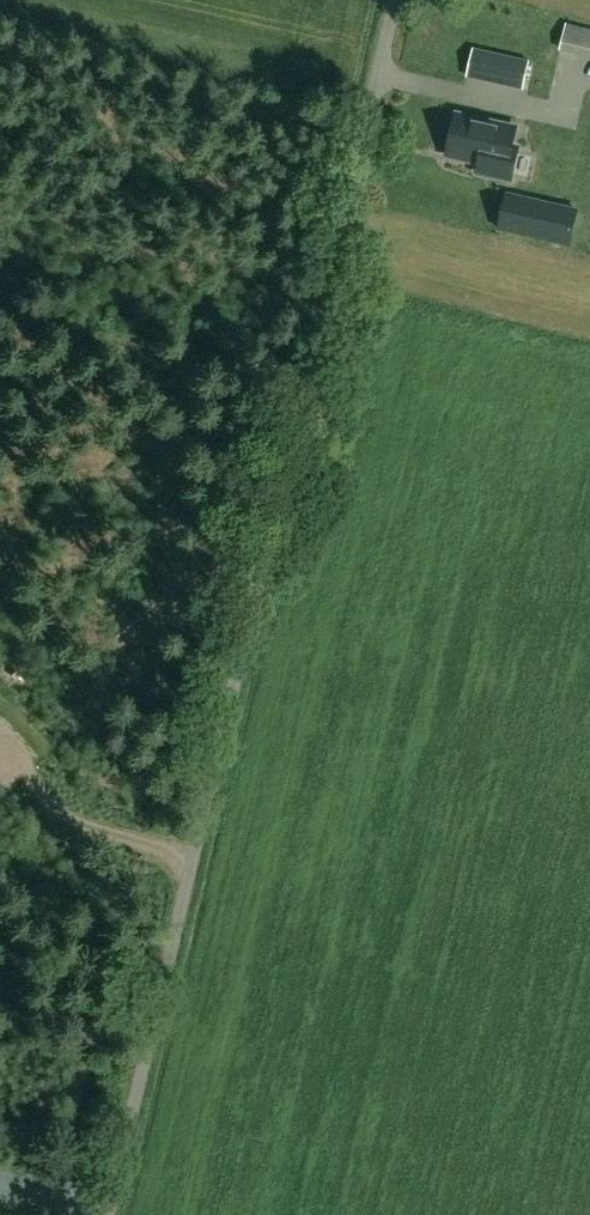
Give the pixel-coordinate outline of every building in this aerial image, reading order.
[(468,74),(524,86),(529,61),(474,48),(468,74)] [(566,98),(571,79),(555,75),(550,94),(566,98)] [(481,163),(478,173),(511,180),(518,146),(512,145),(516,127),(458,114),(448,156),(481,163)] [(510,189),(502,223),(571,240),(579,205),(510,189)]
